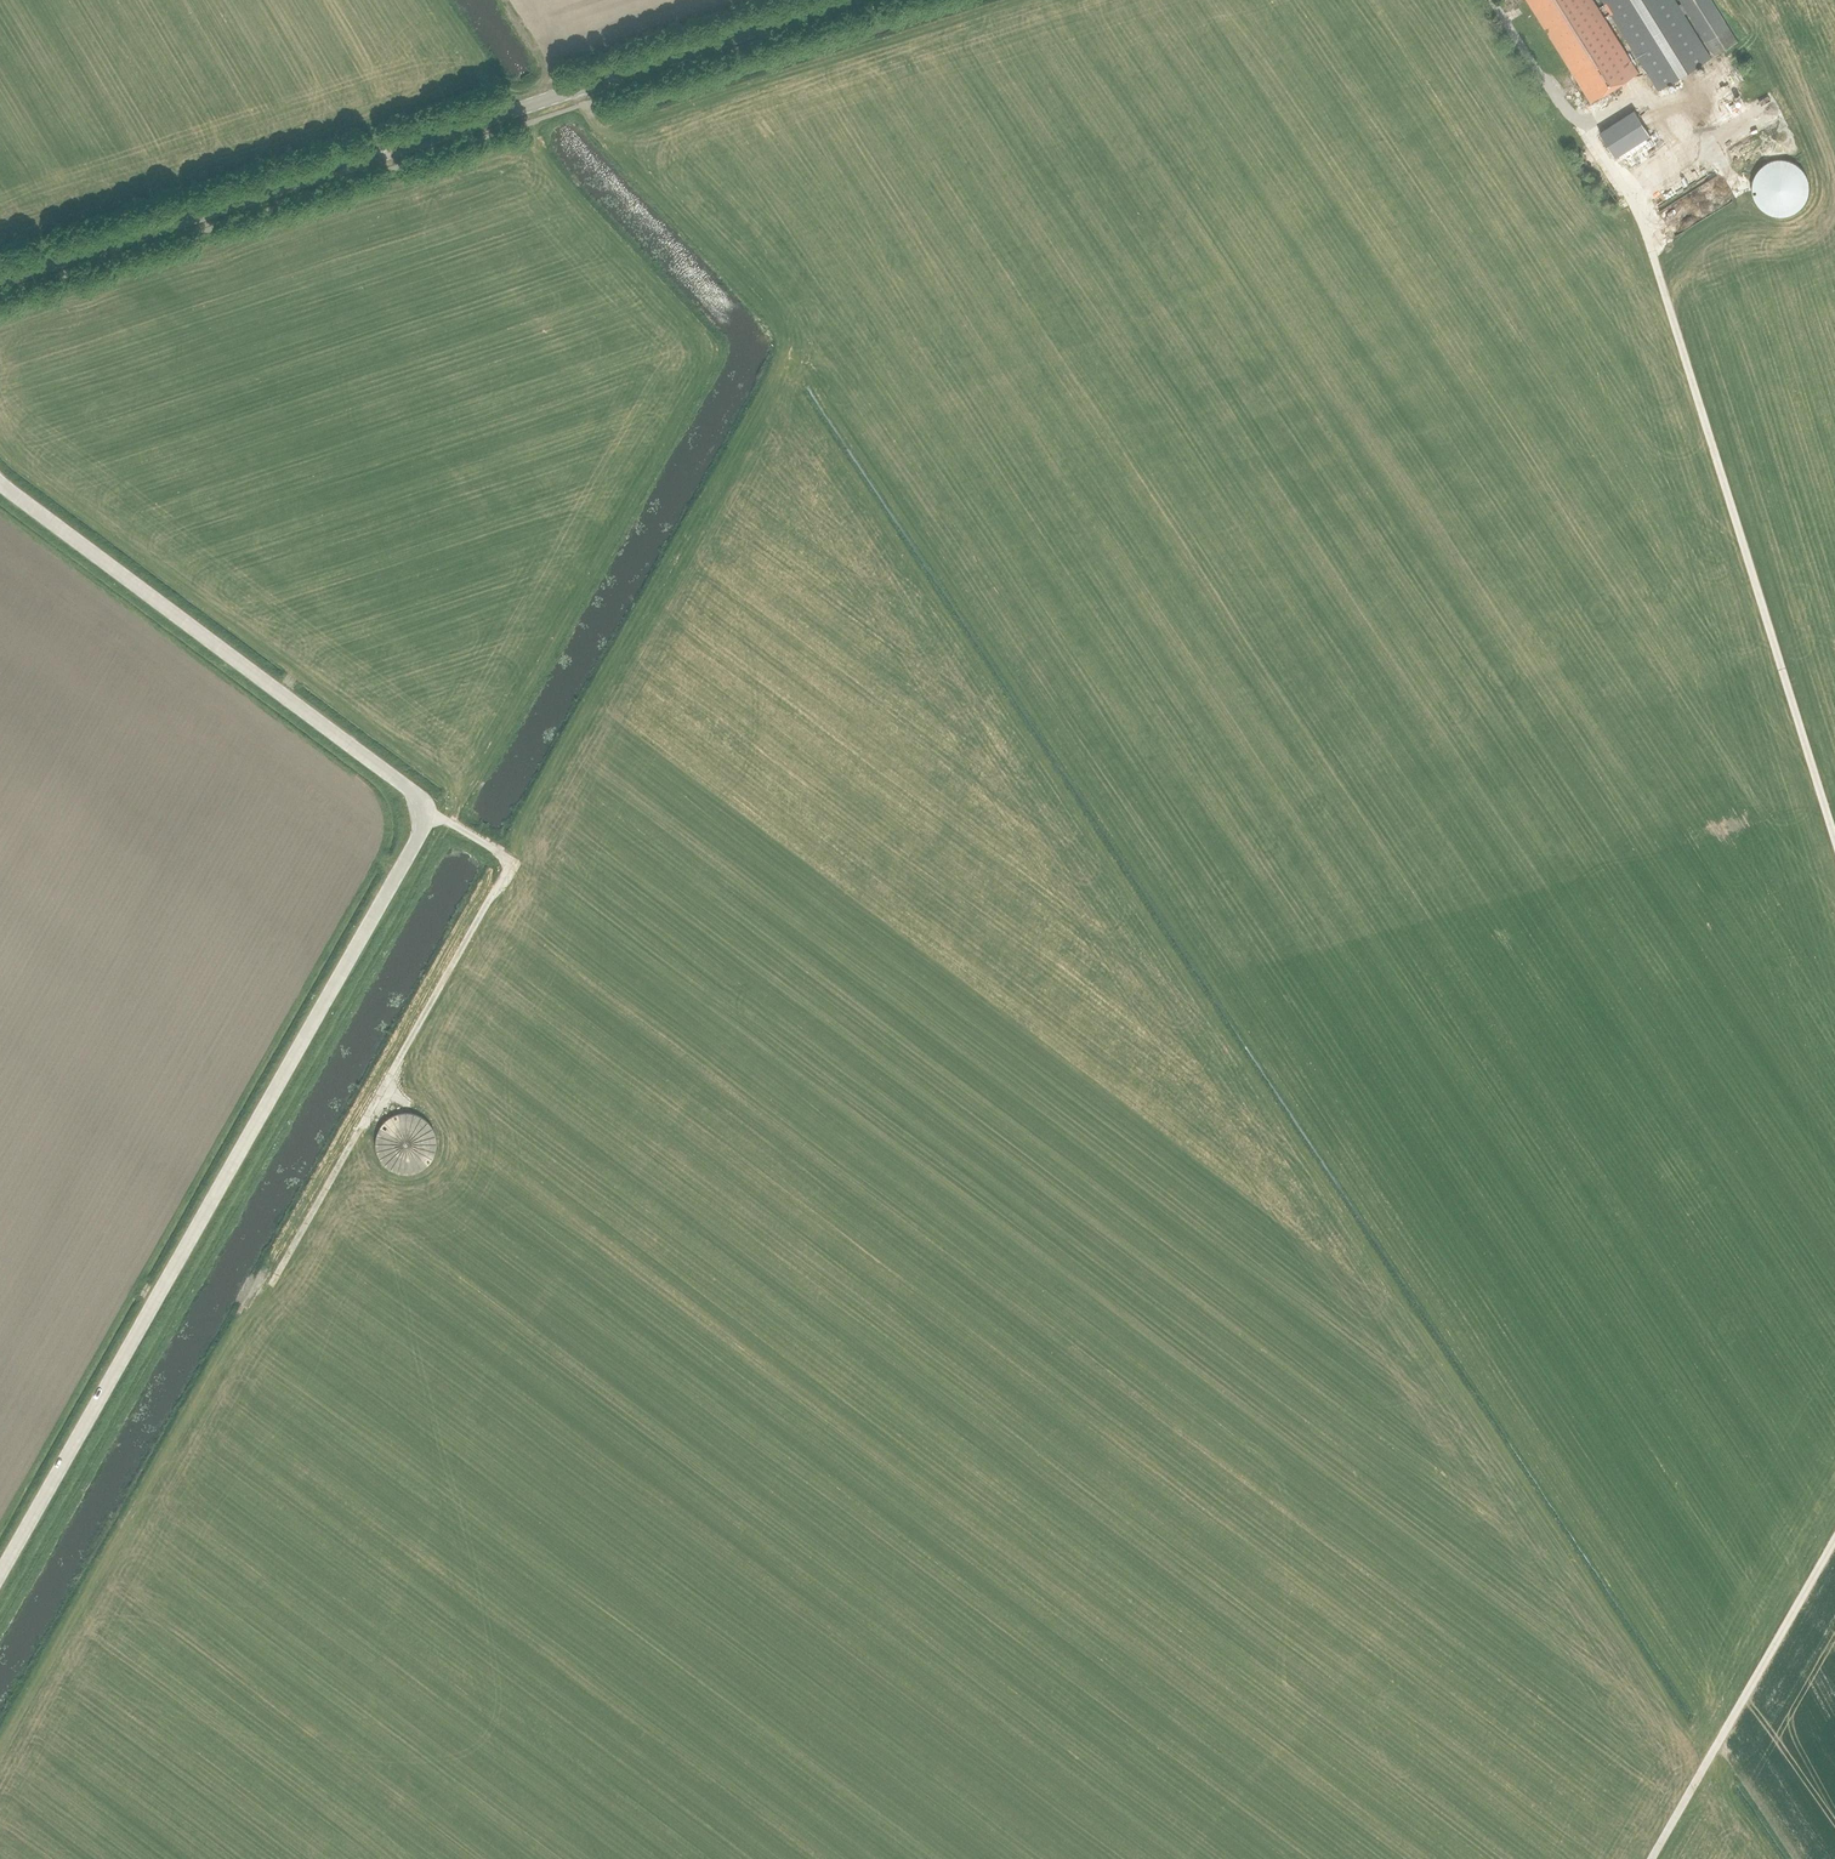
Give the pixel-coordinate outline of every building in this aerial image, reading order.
[(1578,69),(1615,46),(1586,0),(1534,0),(1578,69)] [(1606,4),(1612,14),(1660,91),(1713,58),(1686,14),(1680,5),(1677,0),(1603,0),(1606,4)] [(1683,3),(1680,5),(1686,14),(1689,12),(1708,42),(1716,56),(1739,42),(1737,40),(1730,28),(1713,0),(1682,0),(1683,3)] [(1619,158),(1652,138),(1635,110),(1602,131),(1619,158)] [(1784,215),(1790,215),(1808,207),(1813,192),(1811,187),(1810,180),(1802,164),(1788,159),(1782,159),(1762,169),(1759,179),(1762,185),(1761,188),(1762,195),(1769,210),(1784,215)] [(1604,237),(1624,226),(1618,215),(1598,226),(1604,237)] [(422,1117),(415,1114),(413,1113),(408,1112),(400,1113),(393,1115),(386,1119),(381,1125),(377,1132),(376,1139),(376,1147),(378,1154),(382,1161),(388,1166),(394,1170),(402,1172),(409,1173),(417,1171),(423,1167),(429,1162),(433,1156),(436,1149),(436,1142),(435,1135),(433,1128),(428,1122),(422,1117)]
